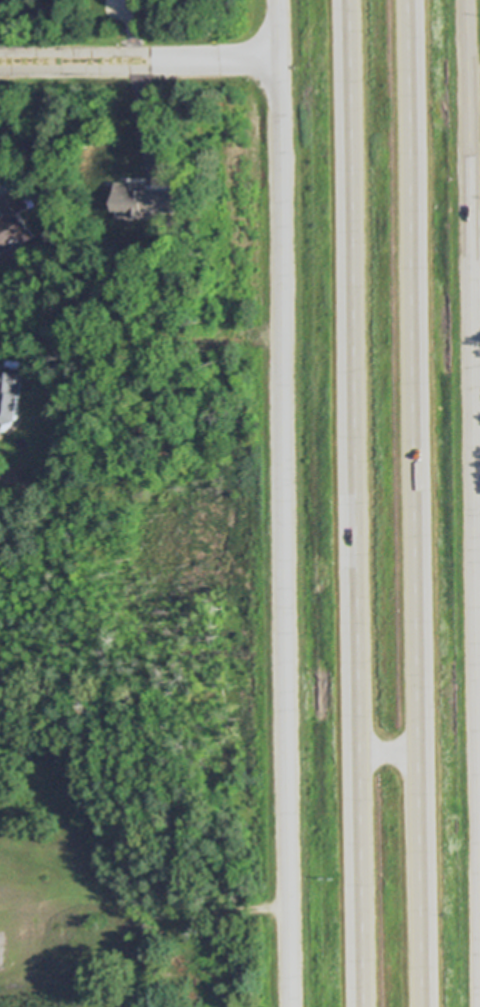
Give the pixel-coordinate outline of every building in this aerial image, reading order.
[(168,214),(169,192),(137,191),(137,185),(109,184),(108,213),(126,214),(125,219),(140,220),(141,213),(168,214)] [(6,250),(0,254),(0,221),(8,216),(0,204),(0,201),(22,188),(33,206),(23,212),(37,235),(26,242),(24,239),(15,244),(16,245),(6,251),(6,250)] [(4,431),(0,431),(0,372),(24,375),(20,418),(4,431)] [(51,475),(46,478),(41,470),(46,467),(51,475)]
